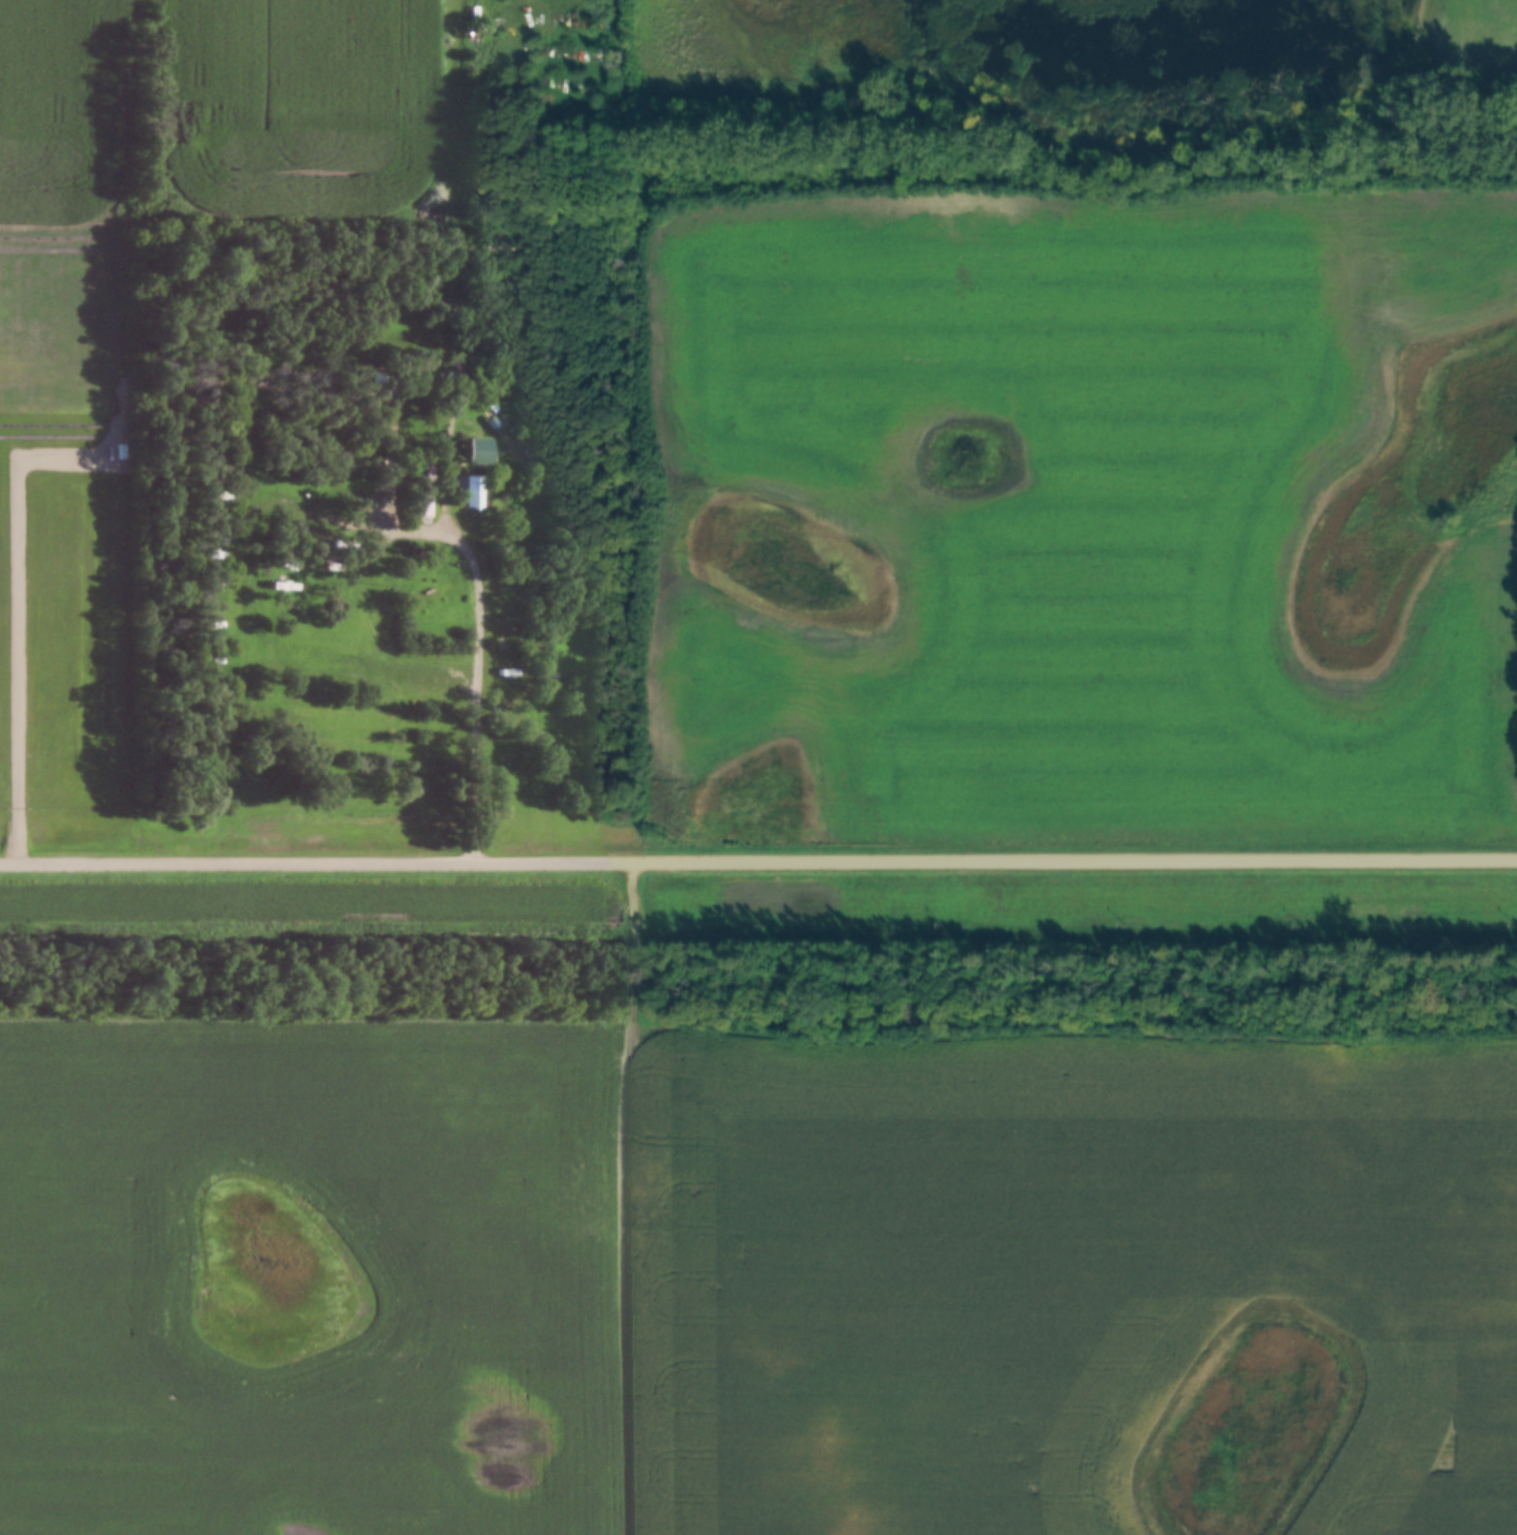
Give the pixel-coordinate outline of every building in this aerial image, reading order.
[(430,512),(430,472),(413,472),(413,512),(430,512)] [(479,507),(479,477),(464,477),(464,508),(479,507)]
